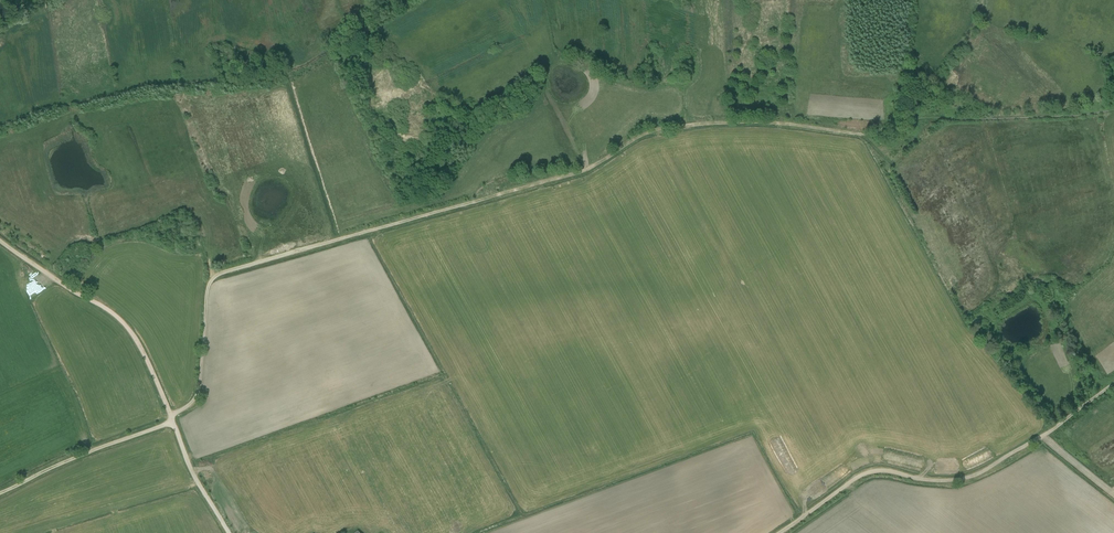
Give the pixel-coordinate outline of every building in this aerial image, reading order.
[(230,526),(234,532),(236,532),(243,529),(239,522),(230,526)]
